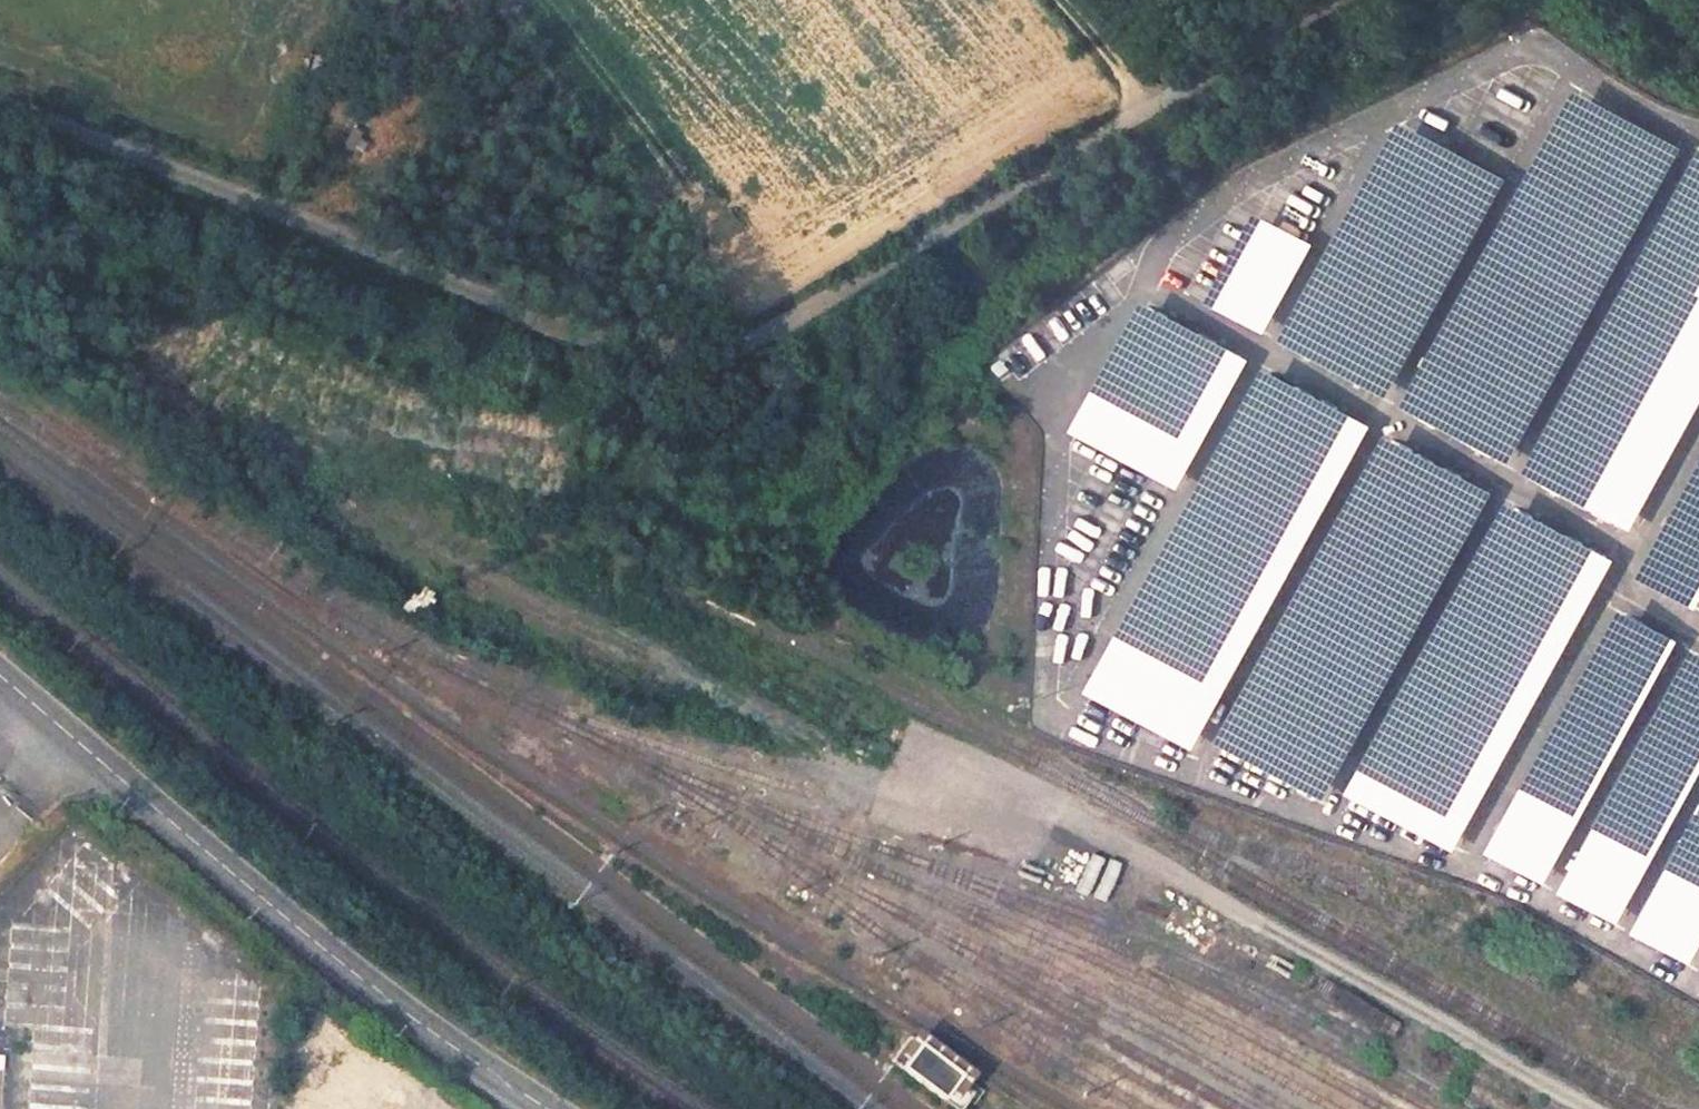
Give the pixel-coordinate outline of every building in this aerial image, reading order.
[(1698,354),(1698,149),(1689,144),(1686,150),(1562,87),(1513,182),(1391,120),(1283,334),(1282,347),(1374,394),(1391,395),(1433,313),(1429,366),(1453,368),(1434,358),(1446,334),(1463,343),(1474,322),(1496,333),(1528,335),(1527,350),(1548,352),(1548,358),(1568,359),(1613,272),(1610,306),(1644,308),(1652,312),(1652,321),(1631,320),(1698,354)] [(1177,495),(1246,358),(1139,304),(1070,441),(1177,495)] [(1234,419),(1272,434),(1263,457),(1255,449),(1246,460),(1243,467),(1206,435),(1095,712),(1190,750),(1218,719),(1204,754),(1321,801),(1349,769),(1335,804),(1470,858),(1595,549),(1504,513),(1499,519),(1561,544),(1576,557),(1499,644),(1478,625),(1451,615),(1460,594),(1428,630),(1486,485),(1366,437),(1373,420),(1253,373),(1234,419)] [(1590,884),(1578,898),(1601,917),(1612,903),(1590,884)] [(1640,901),(1628,936),(1693,958),(1698,940),(1698,920),(1640,901)] [(904,1072),(923,1048),(965,1079),(947,1104),(954,1108),(966,1108),(976,1095),(970,1090),(979,1077),(919,1033),(914,1040),(910,1038),(891,1062),(904,1072)] [(923,1048),(904,1072),(947,1104),(965,1079),(923,1048)]
